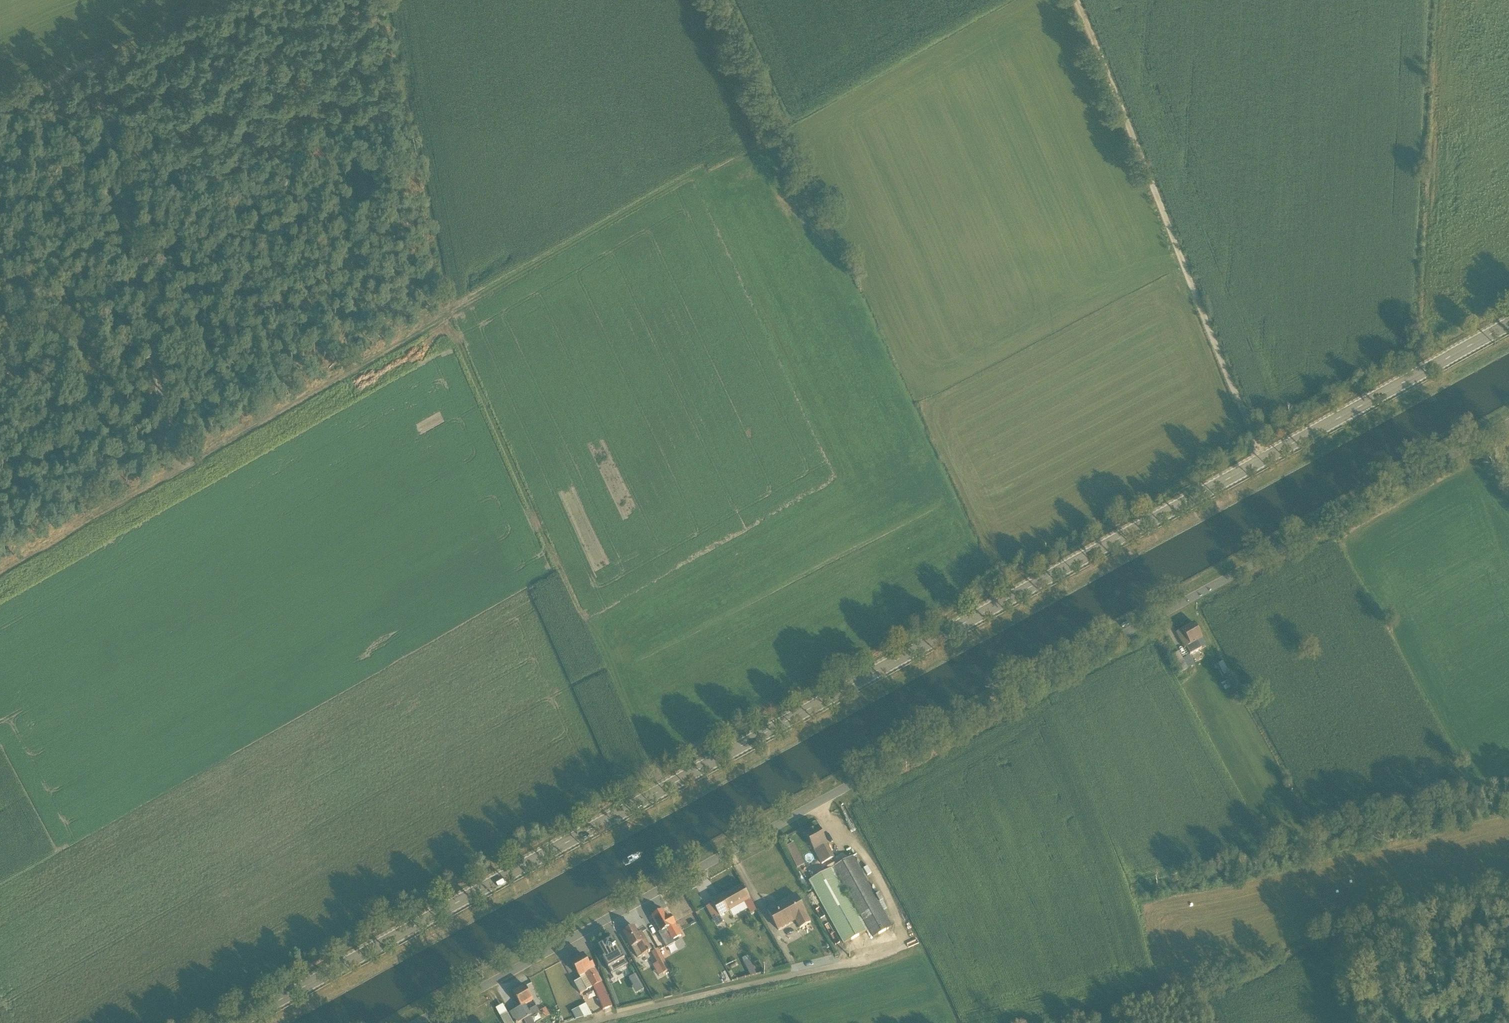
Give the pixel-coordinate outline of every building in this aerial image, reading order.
[(1193,624),(1176,634),(1185,650),(1186,649),(1190,656),(1201,649),(1198,643),(1202,640),(1193,624)] [(1188,671),(1179,653),(1170,657),(1180,675),(1188,671)] [(1220,665),(1225,673),(1229,671),(1224,662),(1220,665)] [(818,826),(804,834),(822,864),(836,856),(818,826)] [(844,943),(869,929),(874,937),(896,925),(856,855),(809,882),(844,943)] [(743,886),(706,907),(717,926),(722,923),(720,918),(730,913),(733,918),(748,910),(750,914),(756,910),(743,886)] [(796,893),(767,909),(779,931),(794,922),(797,928),(811,920),(796,893)] [(658,945),(672,937),(674,939),(682,935),(673,918),(669,920),(664,910),(651,917),(660,932),(653,937),(658,945)] [(652,949),(642,931),(638,934),(634,926),(623,933),(632,948),(633,948),(638,957),(652,949)] [(628,965),(613,940),(599,948),(603,954),(598,957),(609,976),(628,965)] [(686,946),(689,954),(703,948),(699,940),(686,946)] [(661,949),(654,953),(659,963),(654,966),(661,977),(673,971),(661,949)] [(612,1006),(602,982),(591,963),(589,965),(583,954),(569,962),(579,979),(574,982),(580,994),(593,987),(603,1010),(612,1006)] [(745,958),(750,976),(756,974),(751,956),(745,958)] [(520,1007),(510,1013),(516,1022),(522,1022),(523,1022),(524,1022),(533,1022),(530,1018),(532,1017),(533,1018),(540,1014),(535,1006),(528,1010),(525,1006),(533,1001),(524,986),(512,993),(520,1007)] [(586,1003),(571,1011),(575,1019),(592,1015),(586,1003)] [(507,1013),(500,1018),(503,1022),(513,1022),(507,1013)]
